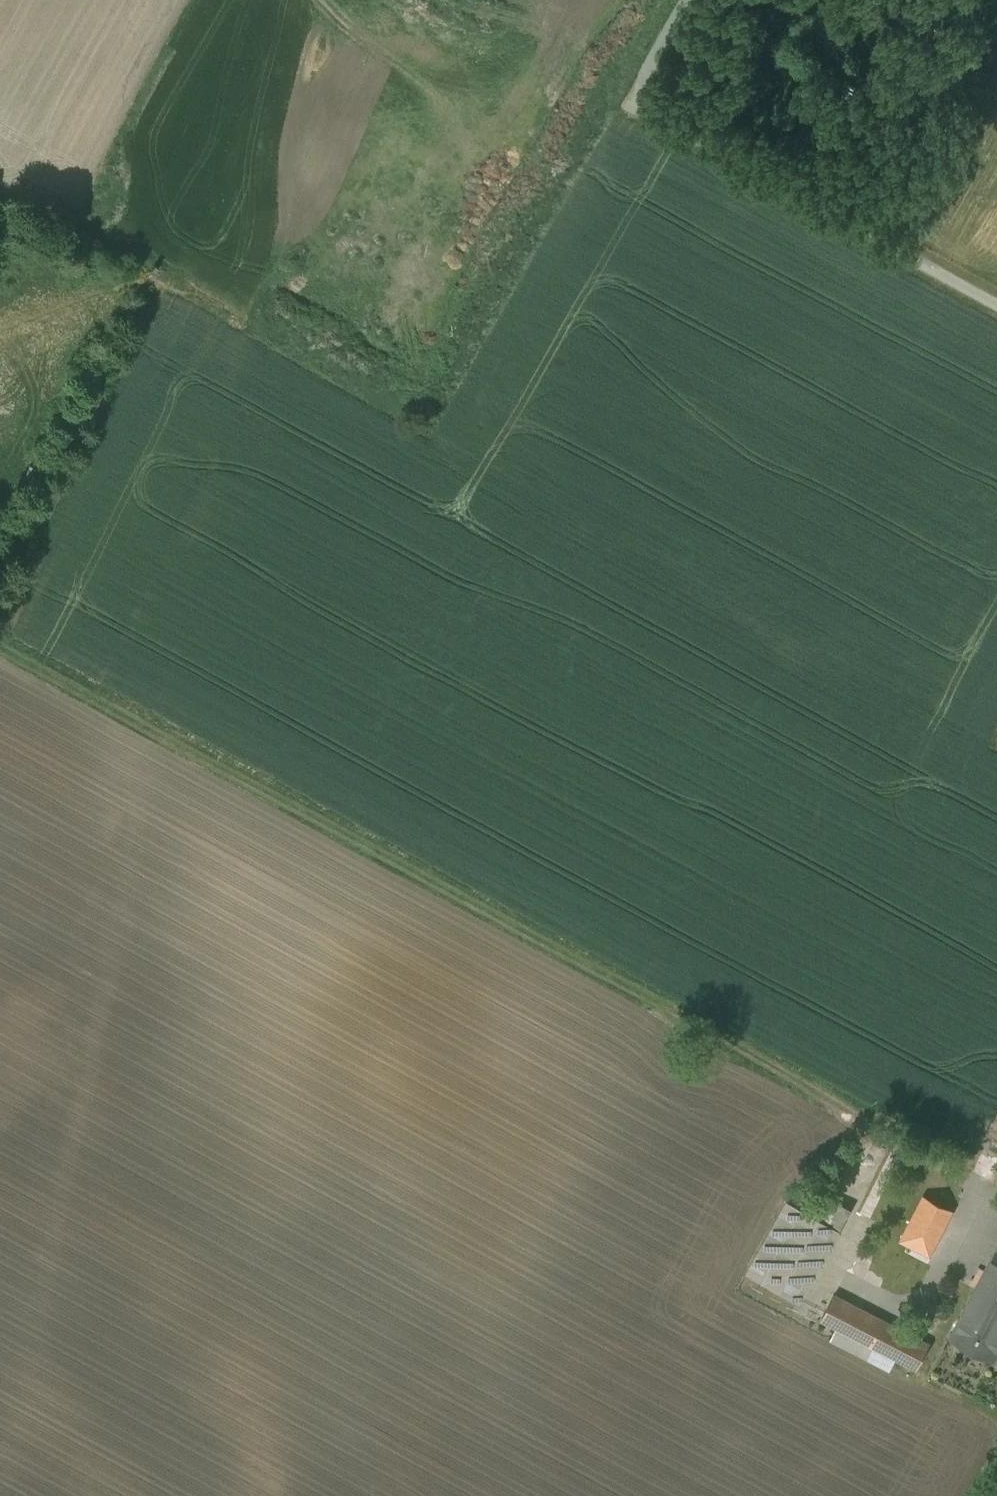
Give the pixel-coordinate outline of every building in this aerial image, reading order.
[(958,1195),(913,1172),(871,1255),(915,1278),(958,1195)] [(844,1223),(853,1206),(826,1192),(817,1209),(844,1223)] [(837,1229),(787,1201),(748,1272),(798,1299),(837,1229)] [(993,1217),(970,1262),(986,1270),(985,1271),(985,1270),(979,1282),(963,1274),(959,1283),(972,1289),(976,1288),(950,1337),(993,1359),(996,1351),(996,1220),(993,1217)] [(930,1344),(834,1294),(821,1319),(836,1327),(830,1339),(863,1355),(858,1365),(885,1379),(896,1357),(917,1368),(930,1344)]
